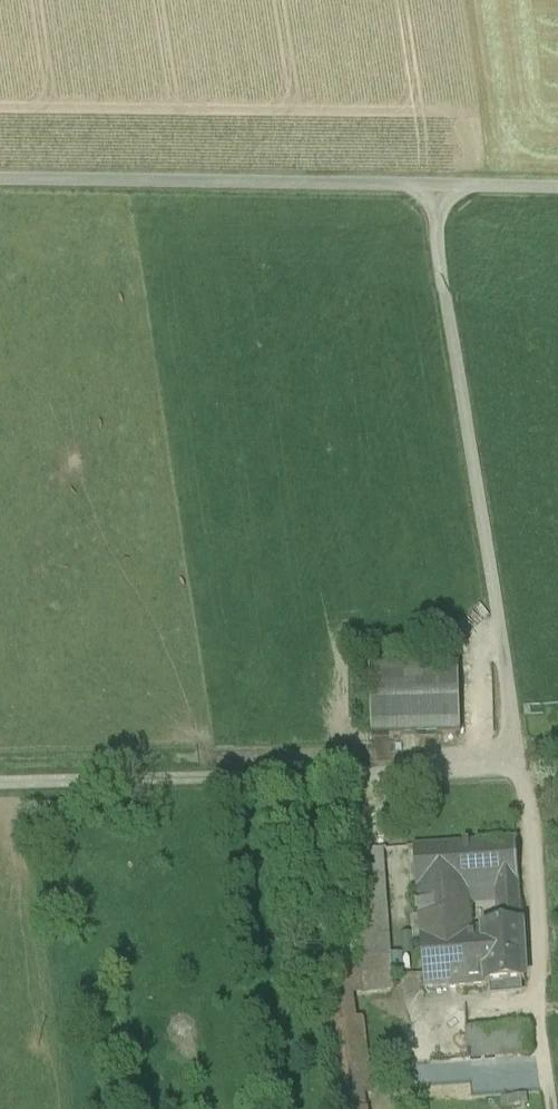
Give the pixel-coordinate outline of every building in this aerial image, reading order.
[(460,669),(369,671),(370,739),(461,738),(460,669)] [(494,887),(518,886),(515,842),(444,847),(448,890),(467,889),(494,887)] [(412,850),(416,892),(441,890),(448,890),(444,847),(412,850)] [(383,852),(349,854),(351,895),(385,892),(383,852)] [(494,887),(495,904),(518,902),(518,886),(494,887)] [(441,890),(444,934),(470,932),(467,889),(448,890),(441,890)] [(424,991),(448,990),(444,934),(441,890),(416,892),(424,991)] [(390,961),(385,892),(351,895),(358,962),(362,962),(390,961)] [(497,930),(482,931),(486,986),(524,983),(518,902),(495,904),(497,930)] [(448,990),(486,986),(482,931),(470,932),(444,934),(448,990)] [(392,991),(390,961),(362,962),(364,993),(392,991)] [(467,1031),(470,1063),(530,1057),(526,1027),(467,1031)]
